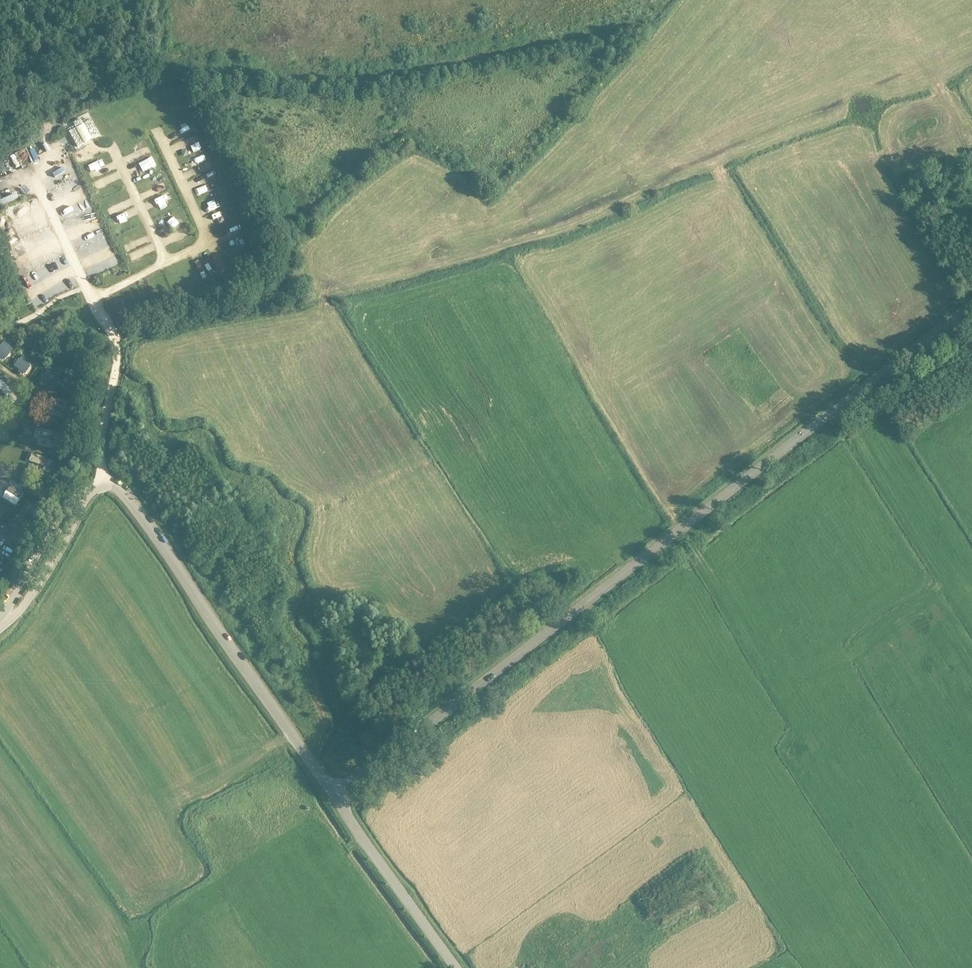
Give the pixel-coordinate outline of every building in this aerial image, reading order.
[(83,124),(82,122),(80,119),(73,123),(74,126),(76,128),(83,124)] [(83,124),(92,139),(98,136),(90,120),(83,124)] [(75,128),(69,132),(77,147),(84,144),(75,128)] [(3,341),(0,346),(0,357),(5,361),(14,350),(3,341)] [(35,364),(24,356),(15,366),(26,375),(35,364)] [(61,377),(50,368),(41,379),(52,388),(61,377)] [(82,386),(71,377),(62,388),(73,397),(82,386)] [(3,383),(0,385),(0,402),(1,404),(13,394),(3,383)] [(67,405),(53,402),(50,413),(63,418),(67,405)] [(61,436),(44,432),(42,446),(58,449),(61,436)] [(52,464),(34,457),(29,468),(47,476),(52,464)] [(24,494),(10,485),(2,498),(16,507),(24,494)] [(41,581),(34,592),(40,595),(47,585),(41,581)] [(33,593),(28,602),(36,606),(40,596),(33,593)]
